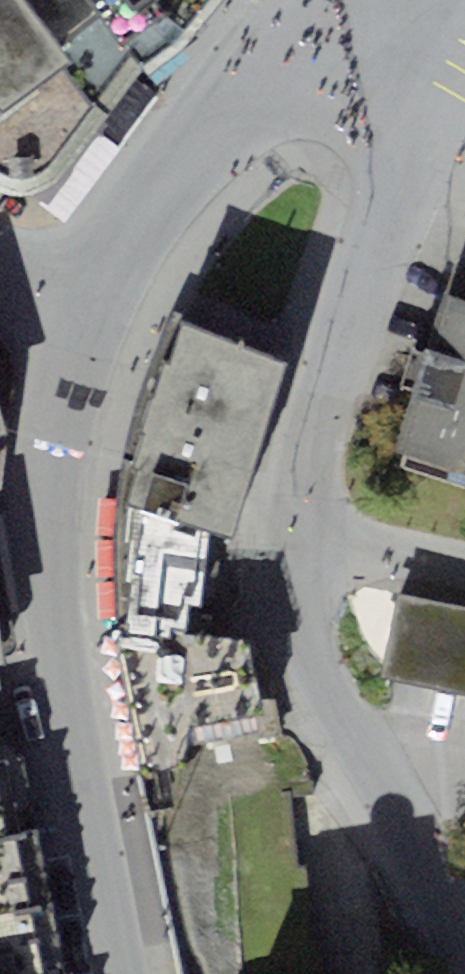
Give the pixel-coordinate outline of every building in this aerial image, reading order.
[(12,194),(43,192),(80,156),(142,65),(182,35),(211,0),(0,0),(0,188),(12,194)] [(427,349),(464,361),(464,301),(444,295),(427,349)] [(283,361),(182,320),(169,364),(162,360),(147,407),(262,440),(283,361)] [(427,349),(396,450),(464,472),(464,361),(427,349)] [(231,532),(262,440),(147,407),(139,428),(145,430),(133,464),(153,469),(139,510),(210,527),(231,532)] [(203,602),(210,527),(139,510),(123,638),(185,635),(188,602),(203,602)] [(397,595),(380,677),(464,695),(464,609),(397,595)] [(123,638),(118,638),(139,776),(210,757),(272,730),(250,632),(185,635),(123,638)] [(0,747),(0,973),(66,973),(23,742),(0,747)]
